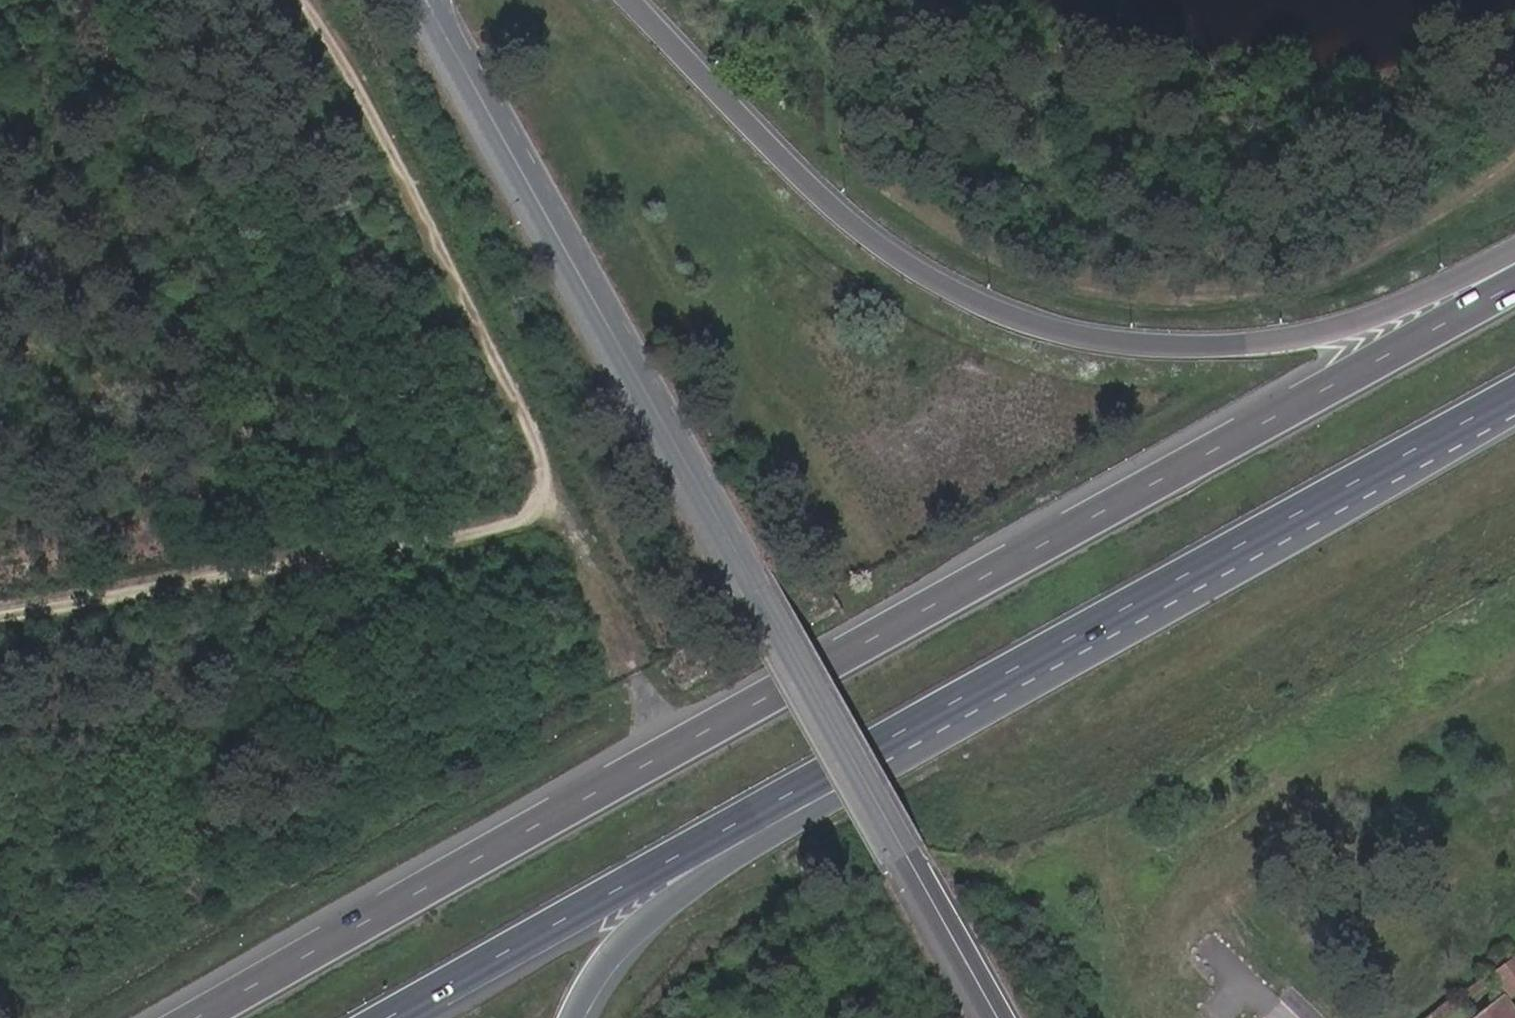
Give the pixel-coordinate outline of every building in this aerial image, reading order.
[(1512,994),(1514,993),(1514,962),(1497,976),(1512,994)] [(1508,998),(1480,1017),(1514,1017),(1514,1007),(1508,998)]
